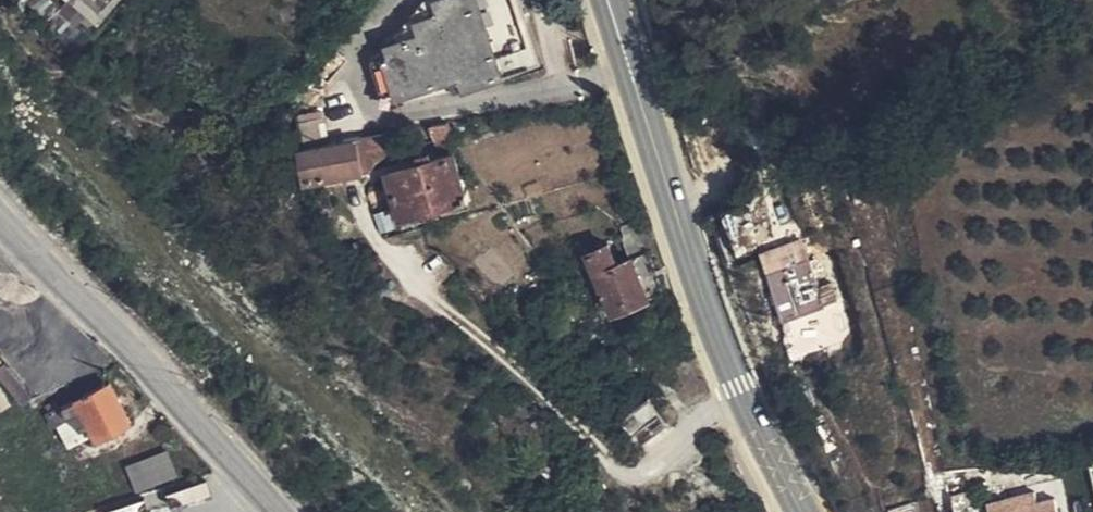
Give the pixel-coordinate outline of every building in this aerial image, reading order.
[(121,0),(73,0),(100,24),(121,0)] [(372,61),(385,100),(459,77),(463,88),(541,63),(520,0),(423,0),(372,61)] [(459,77),(385,100),(387,106),(463,88),(459,77)] [(451,139),(448,123),(432,126),(436,142),(451,139)] [(383,134),(285,151),(287,160),(300,158),(305,181),(369,169),(374,159),(378,157),(386,152),(383,134)] [(453,152),(425,161),(416,164),(387,172),(400,217),(467,198),(453,152)] [(416,164),(425,161),(424,155),(415,158),(416,164)] [(469,206),(467,198),(400,217),(403,225),(469,206)] [(663,293),(637,223),(622,228),(625,237),(623,238),(631,258),(648,299),(663,293)] [(801,242),(799,242),(789,246),(794,263),(769,271),(785,319),(816,308),(818,314),(824,312),(808,258),(801,242)] [(608,244),(587,253),(596,273),(617,264),(608,244)] [(617,264),(596,273),(599,279),(613,313),(648,299),(631,258),(617,264)] [(821,325),(828,345),(828,346),(834,344),(828,322),(821,325)] [(80,408),(92,432),(96,438),(130,419),(109,380),(61,406),(66,416),(80,408)] [(619,420),(639,446),(667,425),(648,399),(619,420)] [(54,424),(59,421),(67,418),(66,416),(61,406),(49,412),(54,424)] [(72,444),(92,432),(80,408),(66,416),(67,418),(59,421),(72,444)] [(167,448),(126,464),(138,490),(177,474),(167,448)] [(988,511),(1055,511),(1052,501),(1033,505),(1031,495),(986,505),(988,511)]
